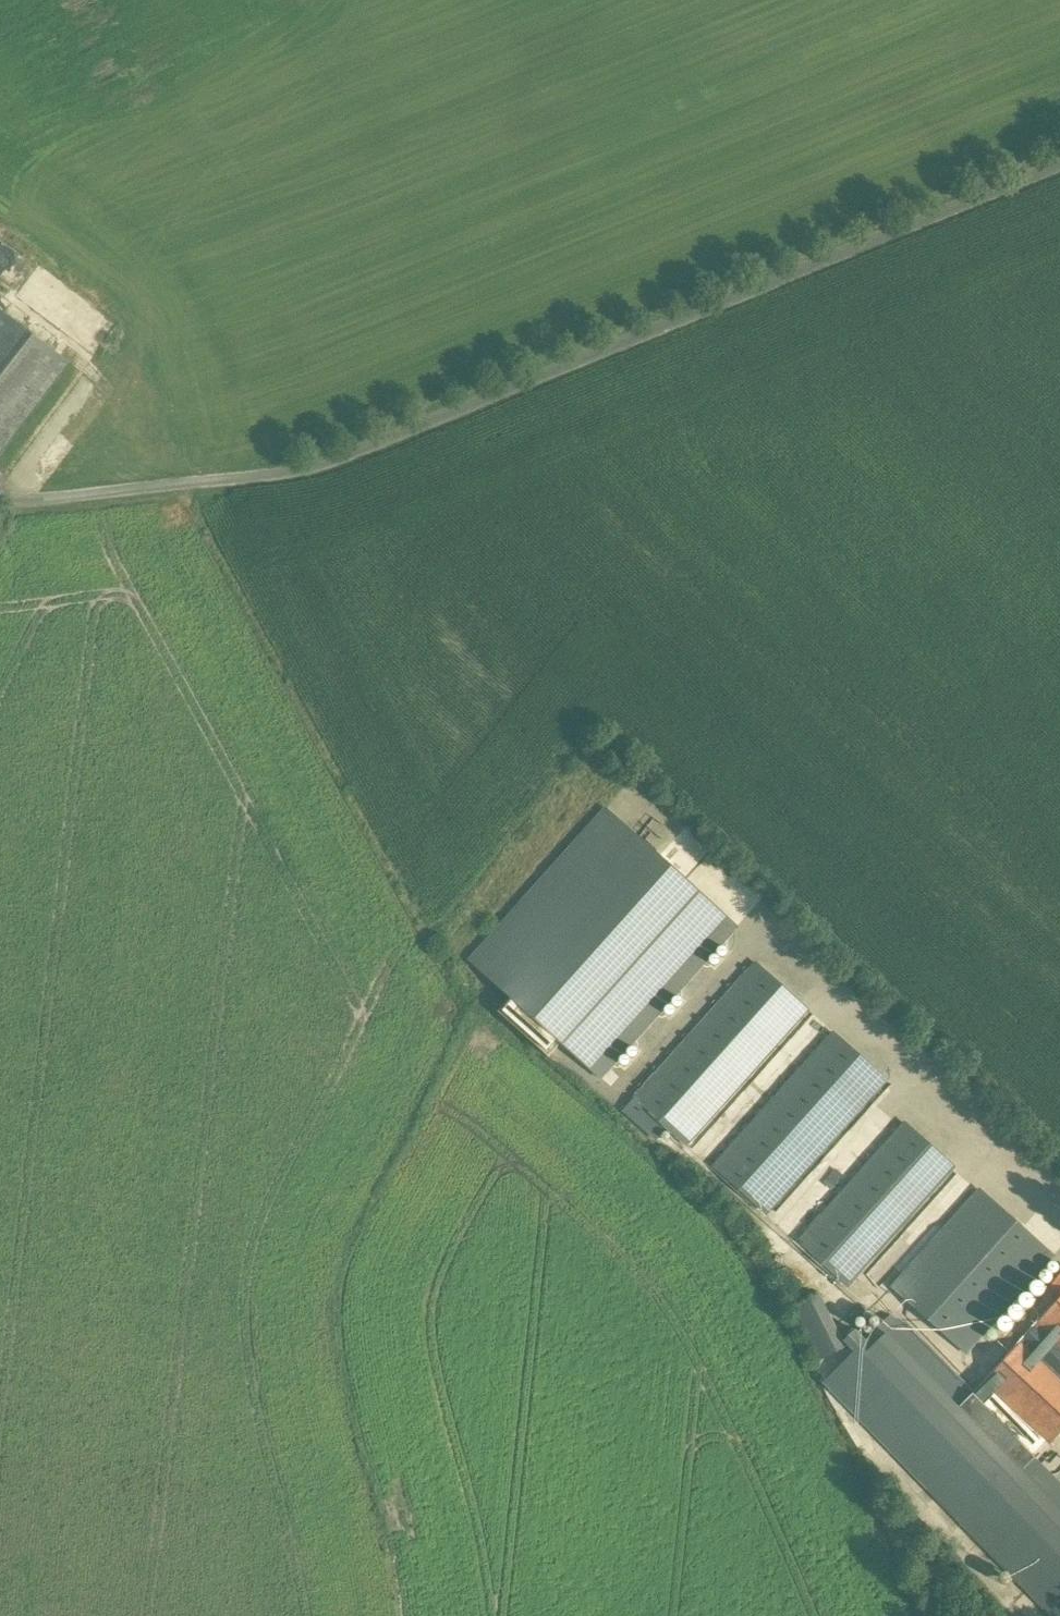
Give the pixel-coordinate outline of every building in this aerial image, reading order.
[(69,362),(0,309),(0,453),(69,362)] [(628,1050),(661,1012),(664,1009),(667,1006),(669,1004),(673,1000),(675,997),(706,963),(709,959),(712,956),(715,953),(718,950),(720,947),(739,927),(605,807),(467,960),(510,999),(499,1011),(550,1057),(561,1044),(601,1080),(616,1063),(619,1060),(621,1057),(625,1053),(627,1051),(628,1050)] [(656,1141),(667,1128),(688,1147),(810,1010),(756,961),(633,1098),(622,1111),(656,1141)] [(713,1166),(768,1214),(804,1174),(809,1178),(816,1171),(811,1166),(831,1144),(836,1149),(843,1141),(837,1136),(857,1115),(862,1119),(869,1111),(864,1107),(887,1081),(833,1032),(713,1166)] [(905,1121),(797,1242),(849,1288),(956,1167),(905,1121)] [(1055,1256),(980,1188),(891,1288),(966,1355),(1055,1256)] [(1049,1288),(1059,1297),(1059,1276),(1049,1288)] [(793,1307),(819,1361),(846,1349),(820,1294),(793,1307)] [(982,1386),(1049,1447),(1059,1435),(1059,1299),(982,1386)] [(892,1316),(866,1340),(856,1330),(844,1342),(854,1353),(823,1383),(1049,1615),(1059,1615),(1059,1481),(908,1324),(892,1316)]
